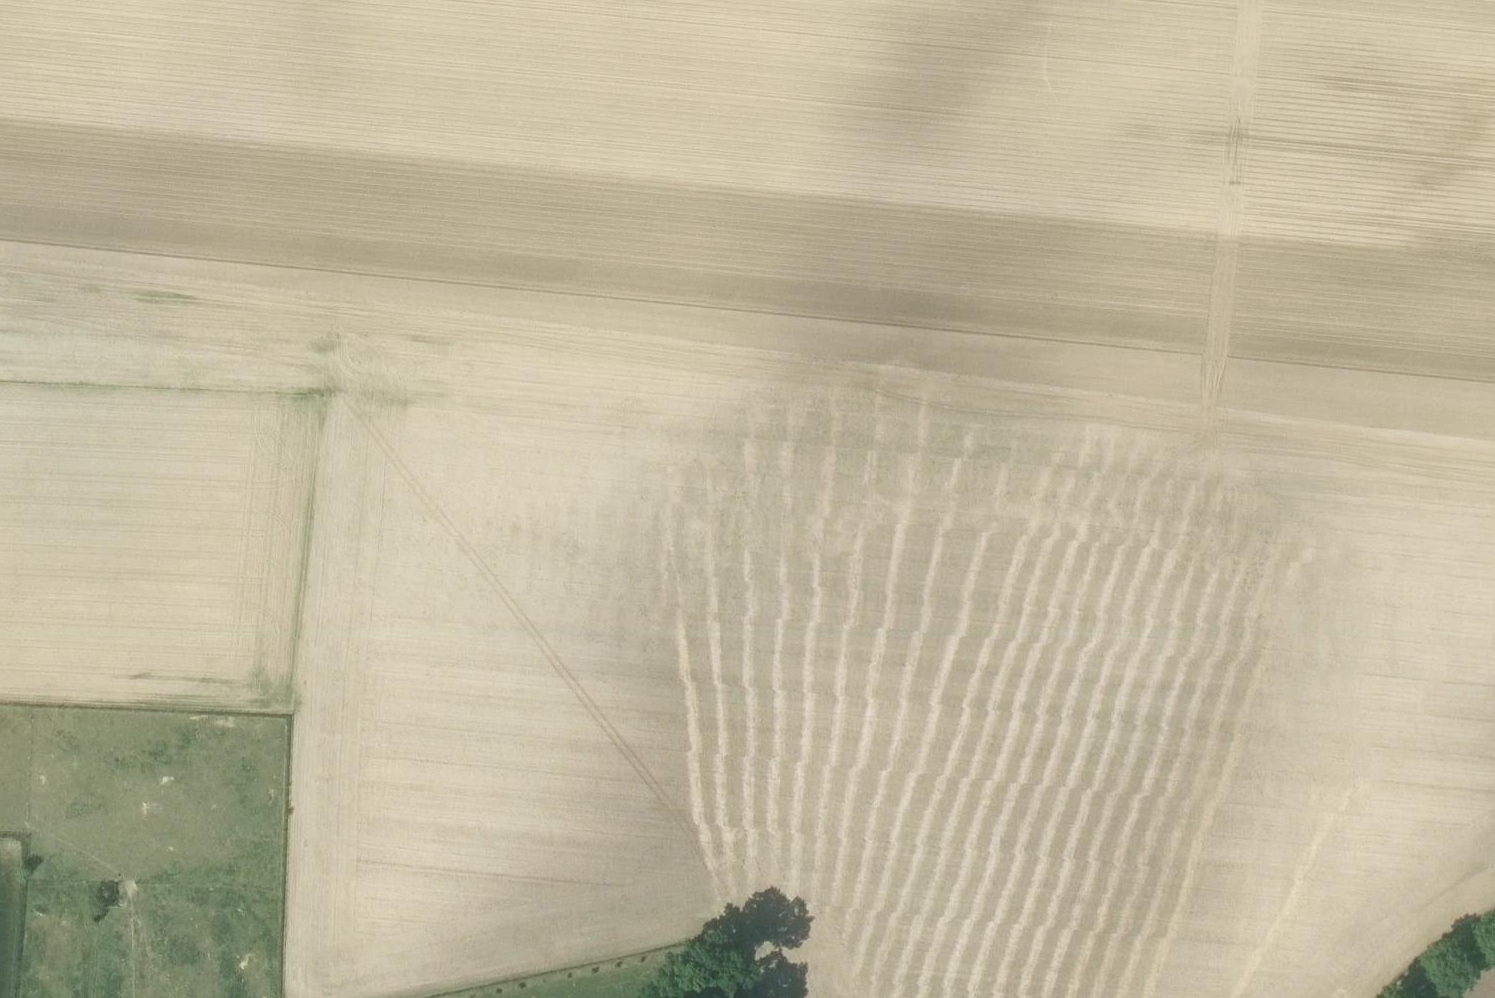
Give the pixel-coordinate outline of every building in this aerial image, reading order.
[(695,968),(684,972),(689,986),(700,981),(695,968)]
